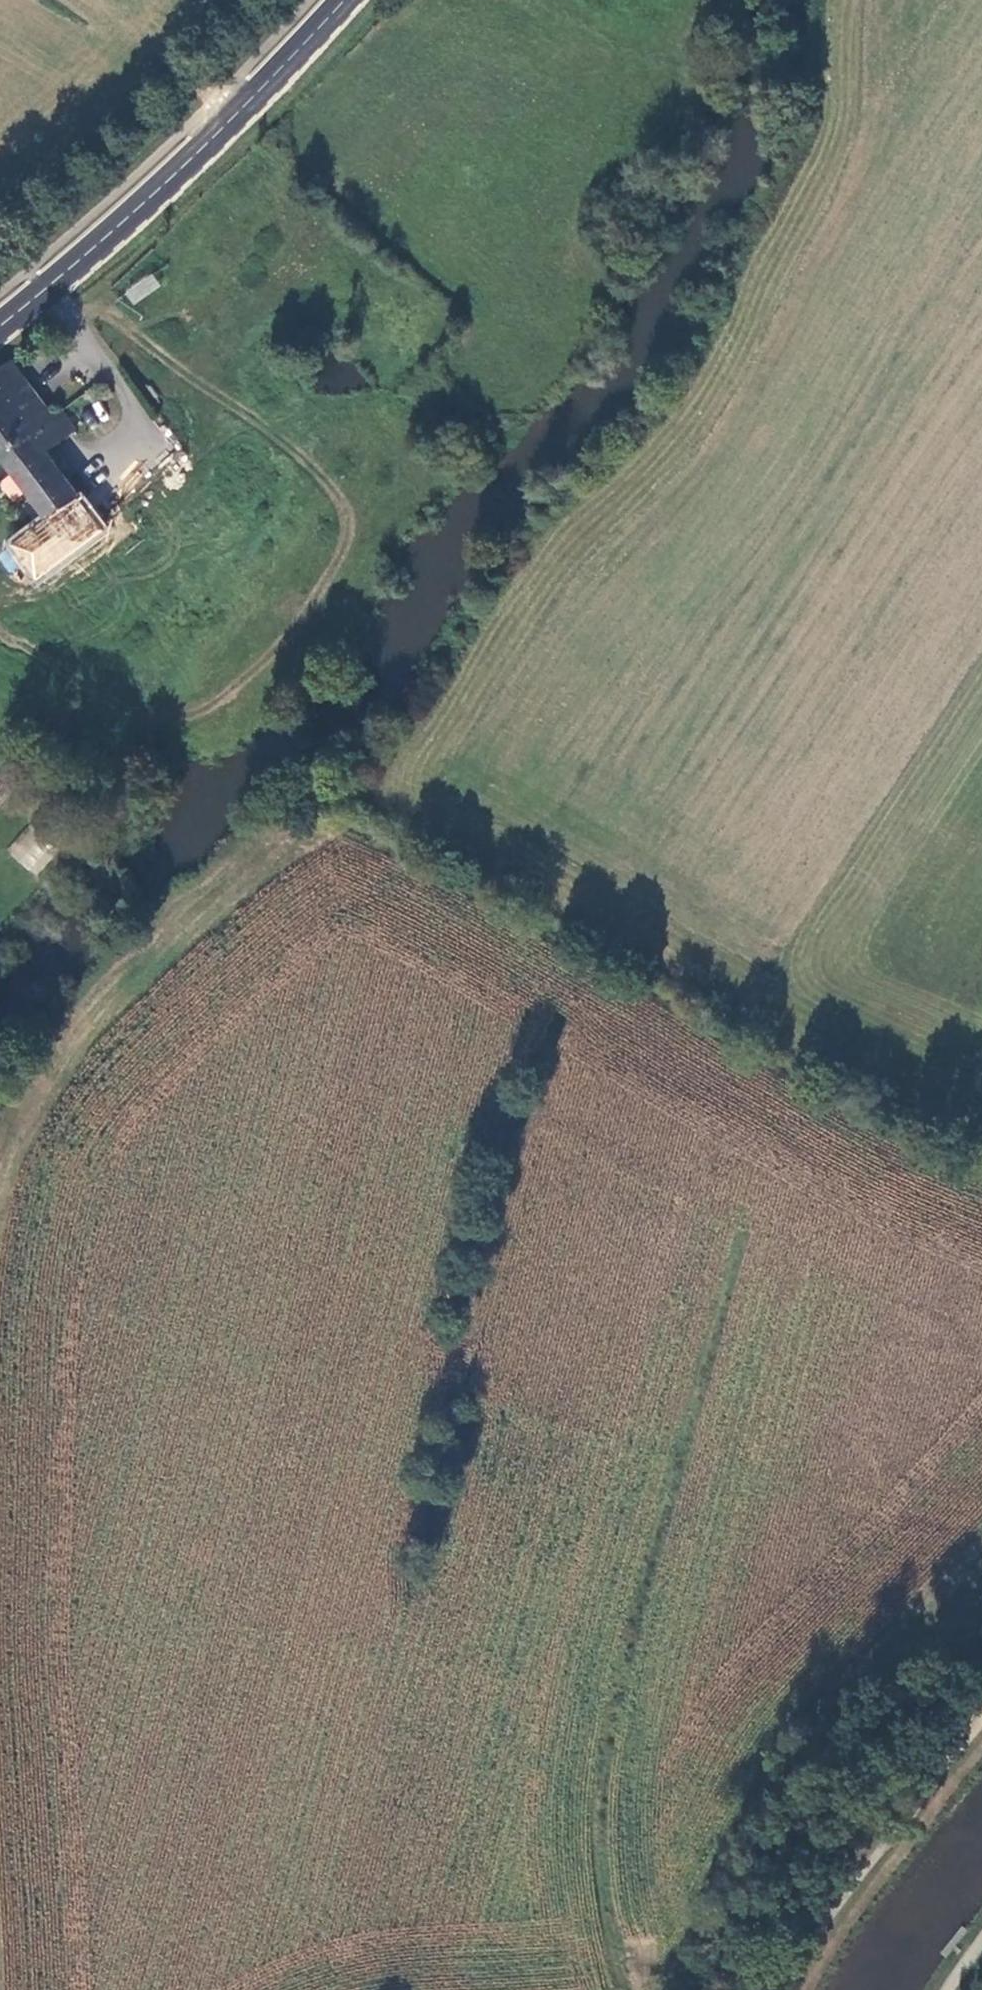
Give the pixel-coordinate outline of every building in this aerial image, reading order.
[(134,306),(160,284),(150,272),(124,293),(134,306)] [(0,367),(0,456),(45,520),(0,554),(0,570),(14,590),(36,573),(45,583),(109,536),(47,454),(65,441),(64,440),(51,419),(57,415),(15,356),(0,367)] [(66,408),(57,415),(51,419),(64,440),(80,428),(66,408)]
